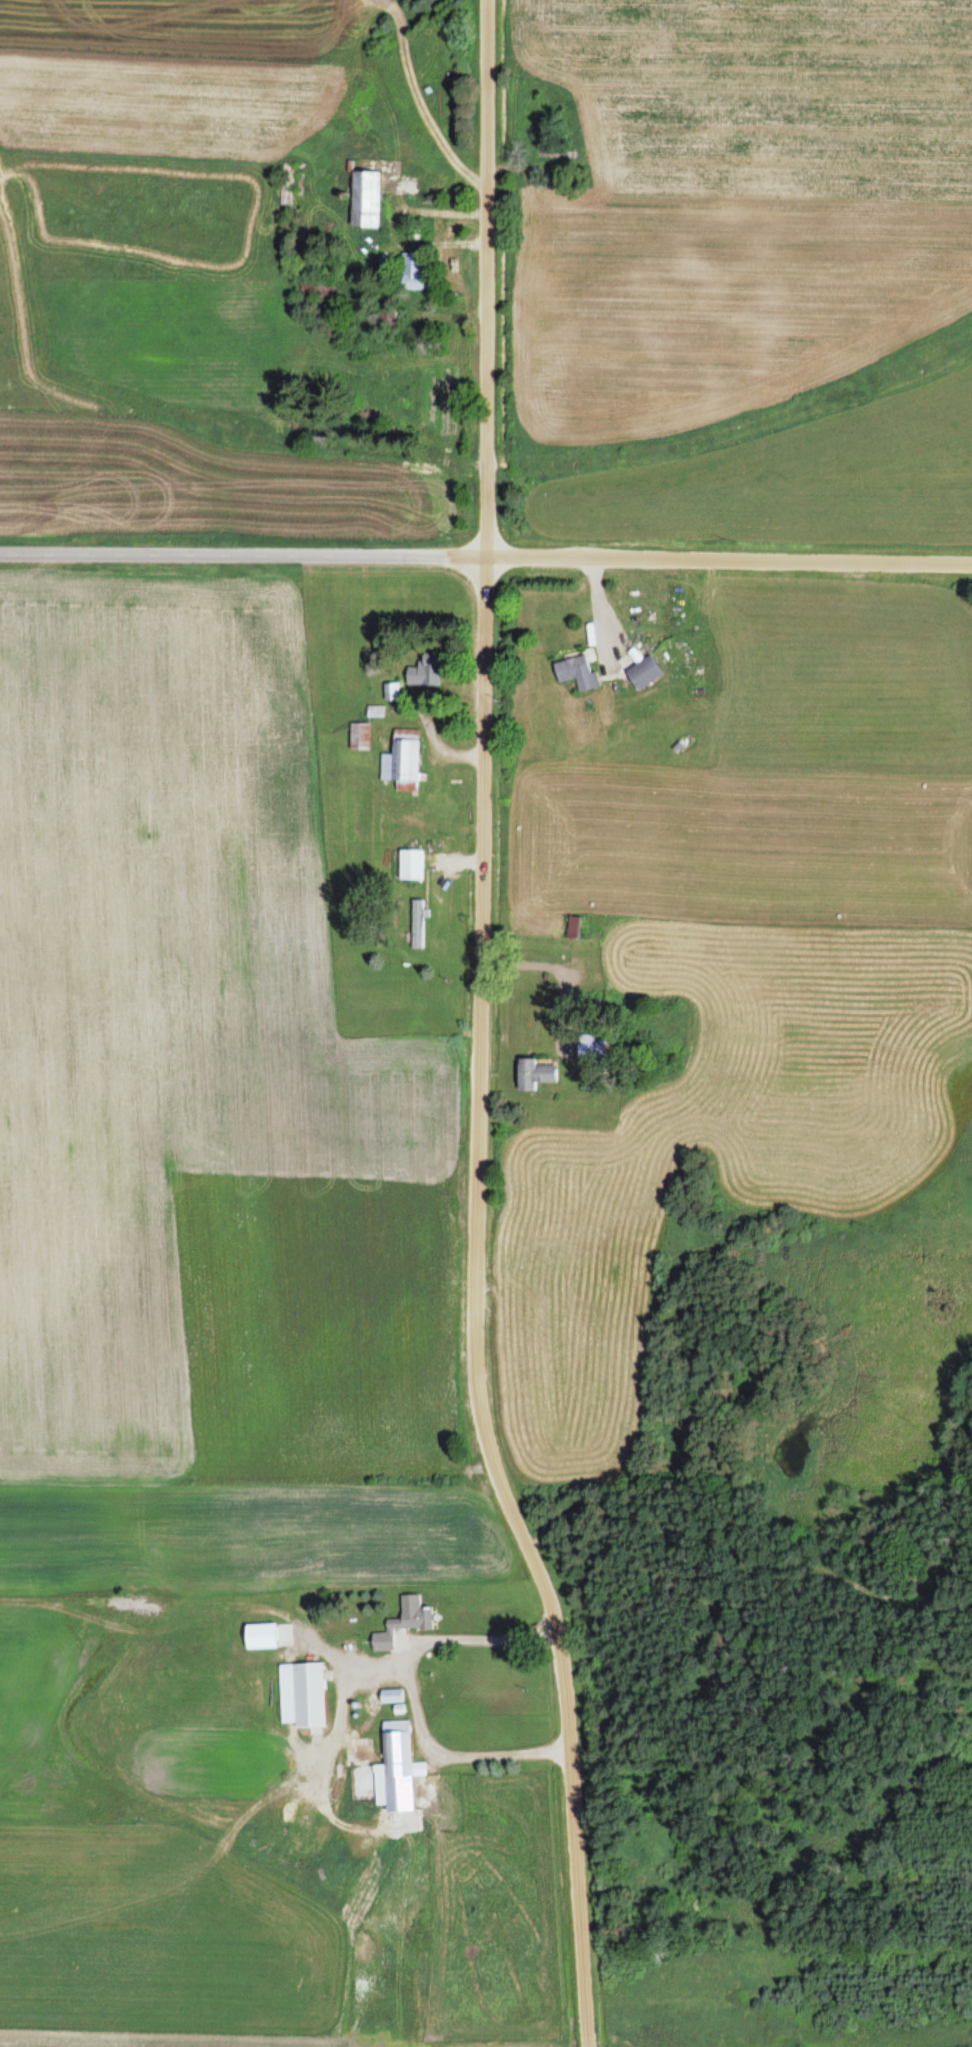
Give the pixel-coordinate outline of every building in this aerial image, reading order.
[(379,172),(352,172),(352,228),(379,228),(379,172)] [(425,253),(402,253),(402,290),(425,290),(425,253)] [(328,286),(302,286),(302,297),(328,297),(328,286)] [(407,685),(439,685),(439,653),(422,652),(422,666),(408,666),(407,685)] [(590,672),(586,654),(554,661),(559,683),(577,678),(579,691),(599,686),(596,670),(590,672)] [(626,670),(638,689),(663,673),(650,654),(626,670)] [(350,750),(369,750),(369,723),(350,723),(350,750)] [(420,730),(393,729),(393,754),(381,753),(379,779),(396,780),(395,791),(417,791),(420,730)] [(399,879),(423,879),(423,849),(399,849),(399,879)] [(412,948),(423,948),(423,899),(412,899),(412,948)] [(581,938),(581,915),(568,915),(568,938),(581,938)] [(578,1057),(607,1057),(607,1034),(578,1034),(578,1057)] [(535,1058),(519,1058),(519,1091),(535,1091),(535,1081),(556,1081),(556,1064),(535,1064),(535,1058)] [(393,1651),(393,1629),(432,1629),(432,1607),(420,1607),(420,1594),(401,1595),(401,1619),(387,1619),(387,1632),(372,1632),(372,1651),(393,1651)] [(280,1726),(325,1725),(324,1663),(279,1664),(280,1726)] [(382,1722),(384,1765),(373,1765),(375,1805),(385,1805),(385,1812),(413,1811),(412,1775),(424,1775),(424,1764),(411,1765),(409,1721),(382,1722)]
